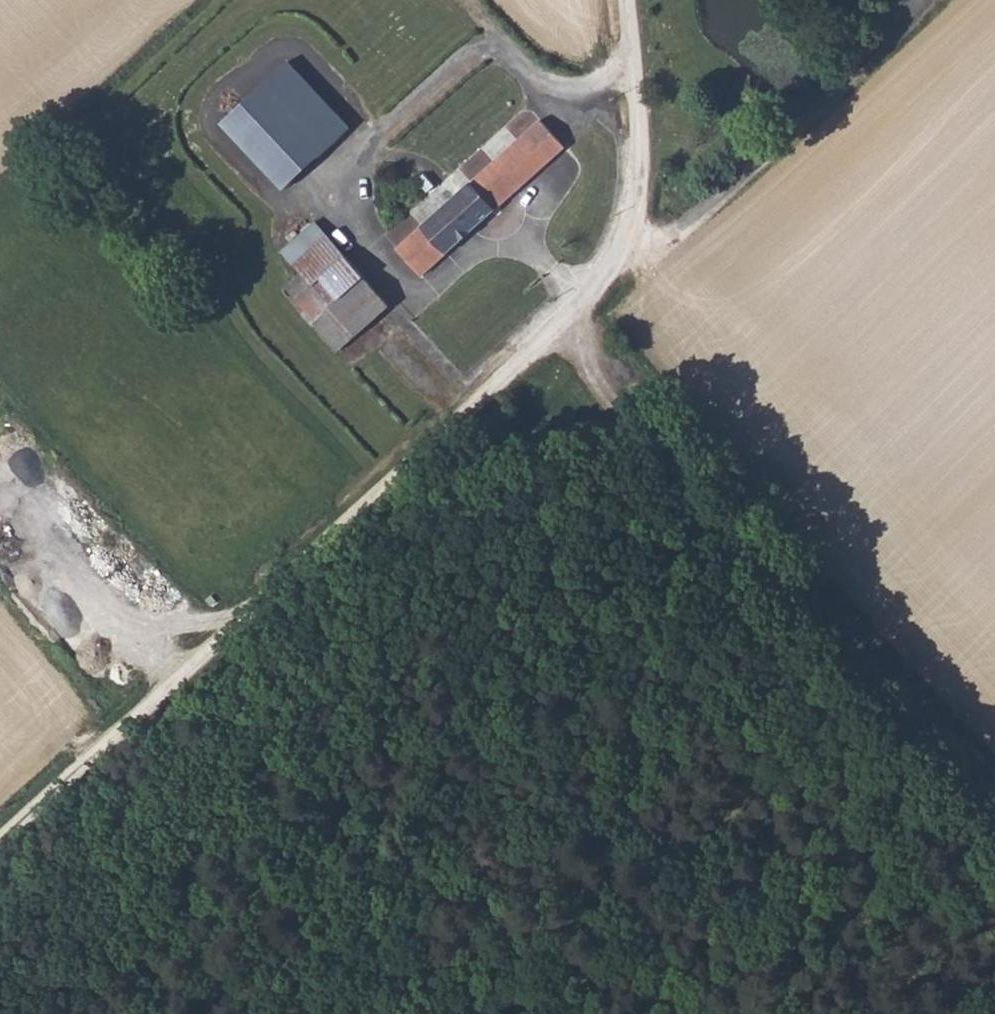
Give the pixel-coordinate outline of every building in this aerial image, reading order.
[(289,61),(224,122),(284,186),(350,125),(289,61)] [(419,227),(399,248),(427,275),(566,145),(553,130),(540,119),(419,227)] [(314,220),(288,246),(343,300),(336,307),(363,335),(397,301),(314,220)] [(339,350),(355,335),(327,305),(337,296),(312,270),(286,295),(339,350)]
